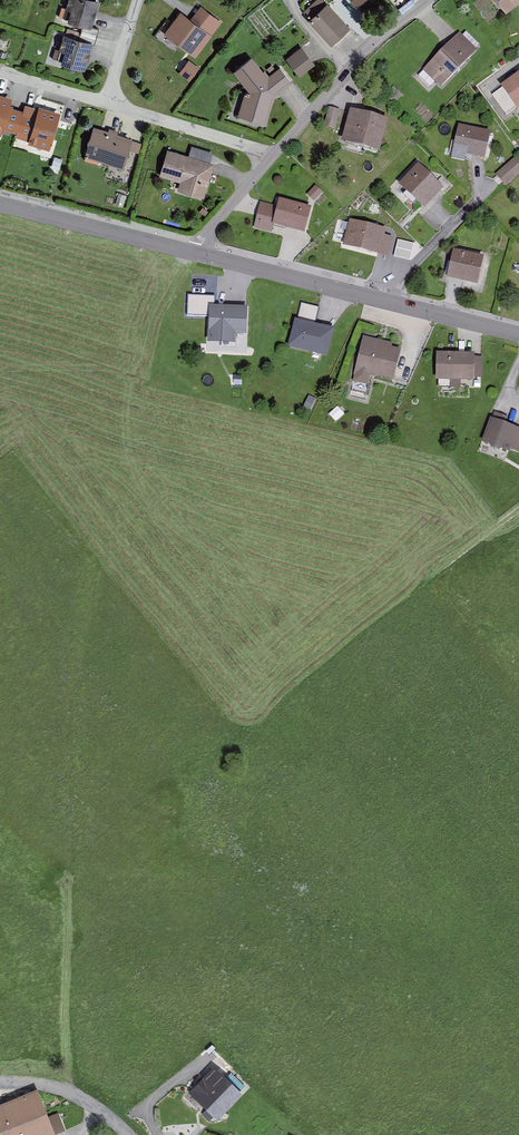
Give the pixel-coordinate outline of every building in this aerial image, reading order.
[(82,0),(62,0),(56,20),(90,29),(96,4),(82,0)] [(502,16),(518,1),(518,0),(487,0),(502,16)] [(217,24),(189,3),(165,36),(193,57),(217,24)] [(327,9),(308,26),(327,48),(346,31),(327,9)] [(87,46),(54,37),(47,61),(81,70),(87,46)] [(472,59),(452,39),(419,74),(439,93),(472,59)] [(283,62),(295,77),(311,65),(299,49),(283,62)] [(191,79),(201,66),(190,57),(180,70),(191,79)] [(245,61),(229,73),(243,91),(235,116),(265,125),(271,98),(290,83),(278,68),(260,82),(245,61)] [(517,74),(488,95),(506,119),(518,109),(518,77),(517,74)] [(0,101),(0,129),(6,108),(8,103),(0,101)] [(330,105),(325,125),(336,128),(341,108),(330,105)] [(24,138),(31,116),(6,108),(0,129),(0,131),(24,138)] [(57,117),(33,109),(31,116),(24,138),(23,144),(46,151),(57,117)] [(383,122),(345,112),(337,145),(375,155),(383,122)] [(98,131),(91,129),(81,159),(121,171),(131,141),(118,137),(121,126),(101,119),(98,131)] [(488,133),(451,127),(446,157),(483,163),(488,133)] [(134,137),(130,148),(141,151),(144,141),(134,137)] [(205,203),(216,166),(165,151),(158,176),(177,182),(173,194),(205,203)] [(518,174),(518,166),(512,158),(491,175),(502,189),(518,174)] [(444,188),(418,164),(395,189),(422,213),(444,188)] [(272,207),(257,204),(251,228),(270,232),(271,228),(301,234),(306,210),(273,203),(272,207)] [(381,229),(344,222),(339,248),(383,258),(387,238),(380,237),(381,229)] [(398,238),(395,255),(410,258),(413,241),(398,238)] [(482,258),(448,251),(442,283),(476,290),(482,258)] [(300,314),(316,318),(320,306),(303,301),(300,314)] [(243,311),(206,309),(204,333),(241,335),(243,311)] [(327,334),(291,323),(284,348),(320,359),(327,334)] [(398,349),(356,338),(344,383),(362,388),(365,376),(389,383),(398,349)] [(469,356),(434,354),(432,378),(468,380),(469,356)] [(488,420),(480,445),(518,457),(518,429),(488,420)] [(238,1095),(210,1069),(185,1094),(213,1121),(238,1095)] [(0,1105),(0,1134),(51,1134),(33,1091),(0,1105)]
